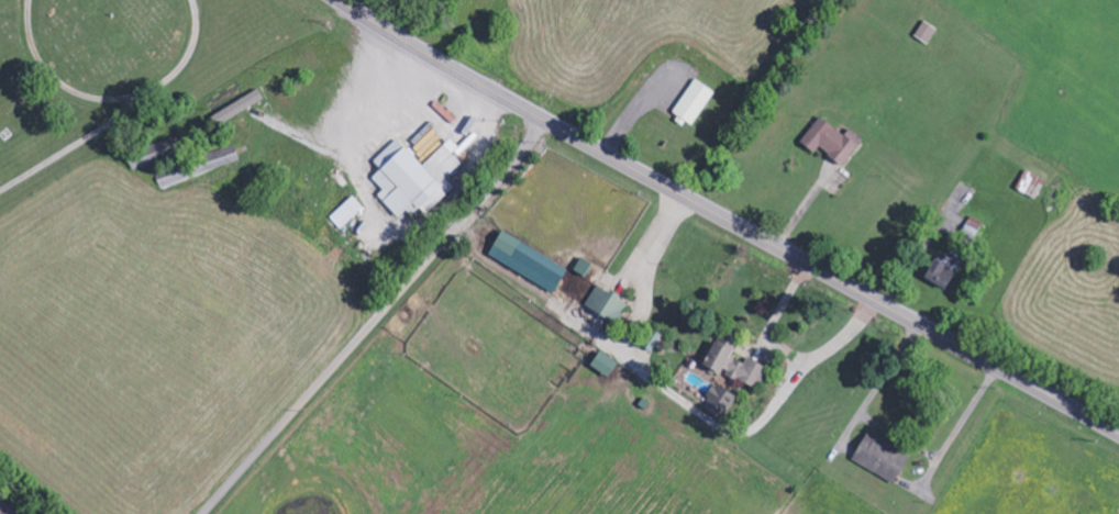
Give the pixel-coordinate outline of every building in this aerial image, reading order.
[(692,126),(716,92),(696,79),(673,113),(692,126)] [(212,113),(217,124),(265,102),(261,91),(212,113)] [(843,165),(864,139),(850,128),(845,136),(821,117),(802,141),(815,152),(820,147),(843,165)] [(422,165),(399,139),(375,160),(382,169),(373,177),(385,190),(379,195),(401,219),(418,205),(426,214),(456,188),(447,178),(463,165),(453,153),(460,147),(452,139),(422,165)] [(1046,179),(1028,172),(1020,191),(1038,198),(1046,179)] [(342,229),(365,208),(354,196),(331,217),(342,229)] [(568,270),(503,230),(489,254),(554,293),(568,270)] [(948,260),(945,265),(935,260),(925,278),(947,290),(959,266),(948,260)] [(587,307),(616,320),(626,299),(597,285),(587,307)] [(734,350),(715,341),(704,365),(724,374),(758,390),(769,368),(749,358),(746,364),(731,357),(734,350)] [(591,366),(610,377),(619,361),(600,351),(591,366)] [(724,420),(738,397),(717,384),(703,407),(724,420)] [(853,462),(897,482),(911,452),(867,432),(853,462)]
